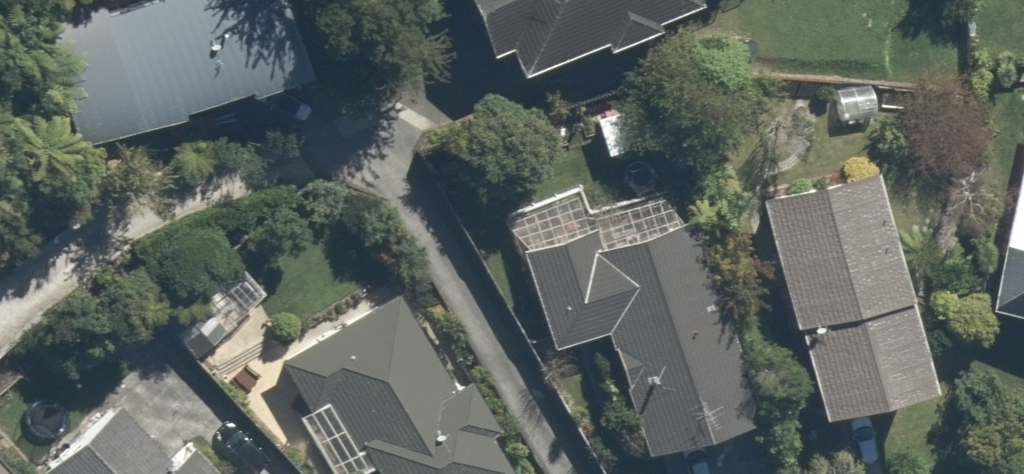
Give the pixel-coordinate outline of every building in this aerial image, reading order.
[(294,70),(300,90),(341,77),(335,57),(317,0),(74,0),(37,11),(75,136),(294,70)] [(469,11),(482,52),(511,43),(516,59),(702,0),(455,0),(459,14),(469,11)] [(603,155),(688,129),(674,84),(589,110),(603,155)] [(981,303),(1023,313),(1023,122),(981,303)] [(868,167),(758,196),(812,400),(922,371),(868,167)] [(594,331),(635,442),(758,397),(690,214),(608,244),(599,220),(572,230),(511,253),(547,348),(594,331)] [(302,342),(271,359),(296,405),(281,413),(314,473),(364,473),(371,470),(373,473),(475,473),(499,461),(481,428),(503,416),(470,355),(449,367),(405,286),(302,342)] [(127,371),(26,472),(28,473),(231,473),(127,371)] [(0,459),(0,473),(12,473),(0,459)]
